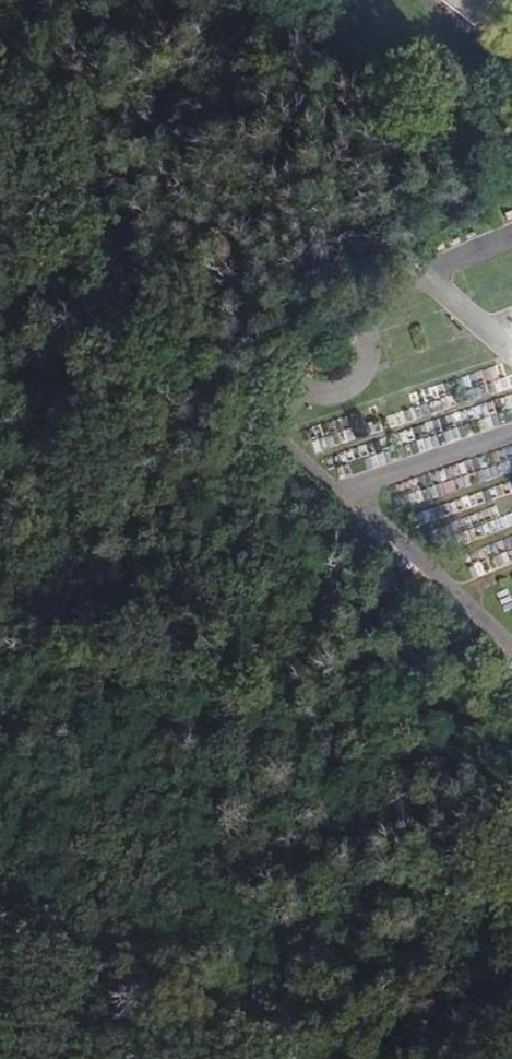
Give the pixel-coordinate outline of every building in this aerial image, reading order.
[(494,12),(502,0),(476,0),(494,12)] [(362,411),(349,415),(357,437),(369,433),(362,411)]
